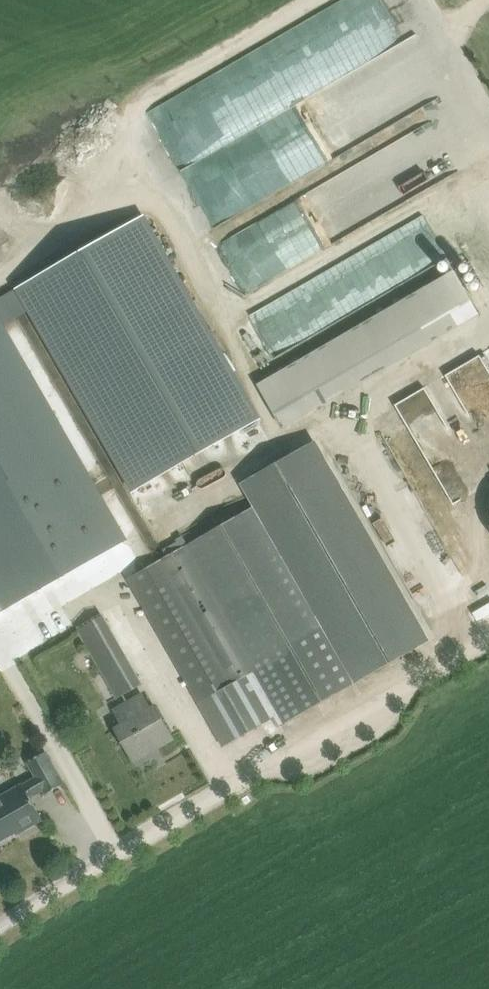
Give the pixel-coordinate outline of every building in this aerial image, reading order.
[(203,220),(467,93),(442,41),(178,168),(203,220)] [(439,124),(220,232),(235,263),(239,261),(248,281),(464,175),(439,124)] [(344,311),(412,278),(393,238),(245,308),(267,354),(347,316),(344,311)] [(27,309),(135,501),(258,432),(149,239),(27,309)] [(455,269),(259,383),(285,427),(481,313),(455,269)] [(122,539),(0,329),(0,609),(0,610),(122,539)] [(303,448),(259,472),(374,673),(417,649),(303,448)] [(248,479),(261,502),(180,549),(166,557),(129,578),(185,676),(190,686),(207,715),(209,719),(225,746),(270,720),(277,716),(282,725),(283,725),(374,673),(259,472),(248,479)] [(70,612),(119,698),(143,684),(94,598),(70,612)] [(123,724),(116,728),(135,761),(174,738),(156,706),(151,708),(143,693),(115,709),(123,724)] [(23,826),(25,829),(43,818),(31,796),(45,788),(47,793),(65,783),(46,751),(29,761),(38,777),(25,785),(24,784),(0,797),(0,799),(0,800),(0,839),(23,826)]
